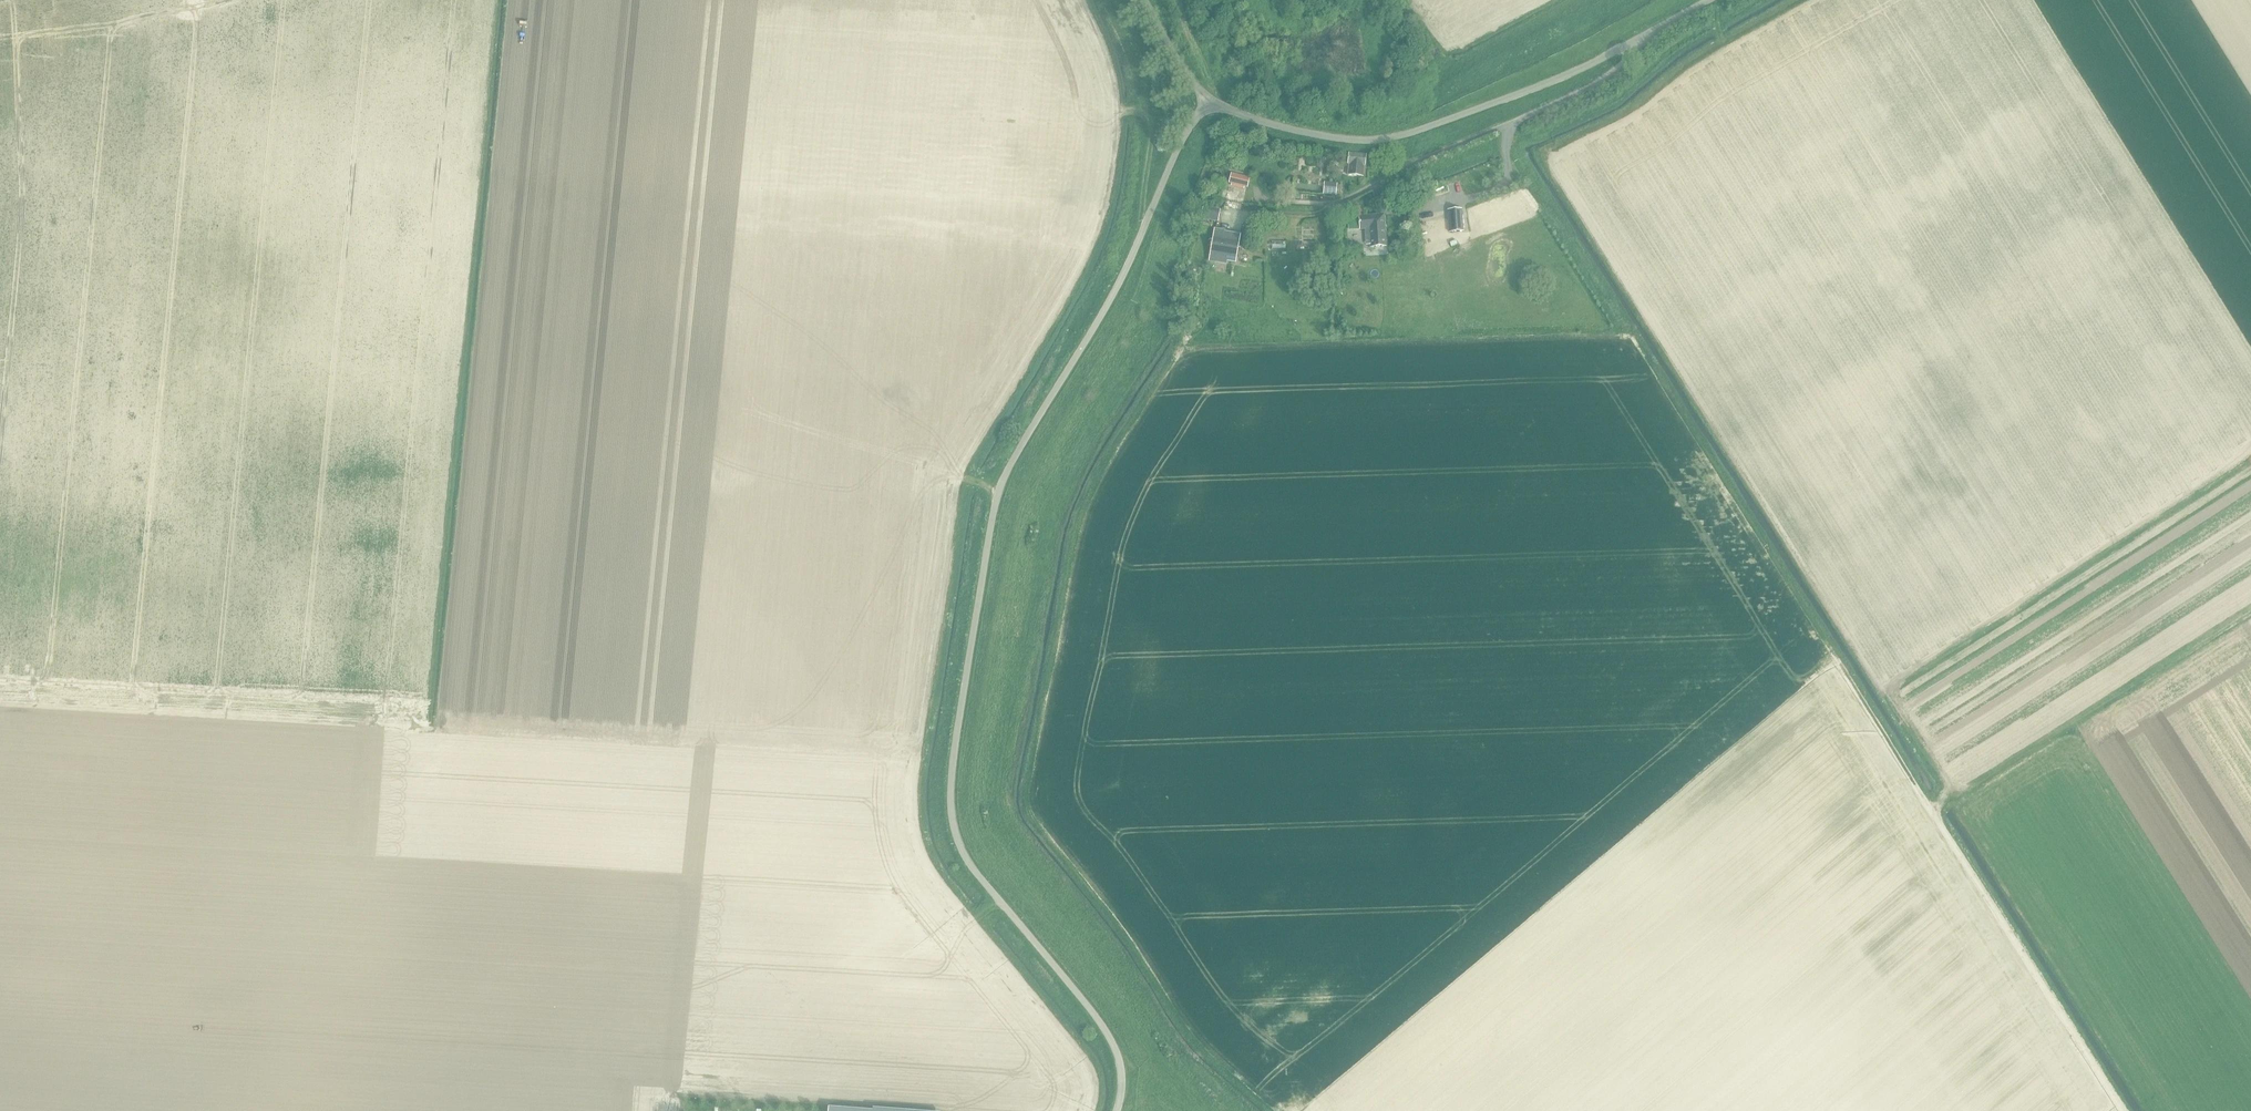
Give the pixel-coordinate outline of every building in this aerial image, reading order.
[(1254,150),(1267,153),(1269,145),(1256,142),(1254,150)] [(1365,166),(1366,166),(1367,155),(1351,151),(1350,165),(1350,176),(1364,177),(1365,166)] [(1229,184),(1247,188),(1249,179),(1231,175),(1229,184)] [(1324,195),(1337,195),(1337,182),(1324,181),(1324,195)] [(1243,204),(1241,213),(1248,214),(1250,205),(1243,204)] [(1217,221),(1219,210),(1204,207),(1202,218),(1217,221)] [(1448,210),(1449,232),(1463,231),(1461,209),(1448,210)] [(1377,215),(1359,217),(1360,229),(1370,229),(1371,248),(1385,248),(1384,227),(1377,227),(1377,215)] [(1223,231),(1215,230),(1211,256),(1225,258),(1225,260),(1235,262),(1238,242),(1231,241),(1232,237),(1223,236),(1223,231)]
